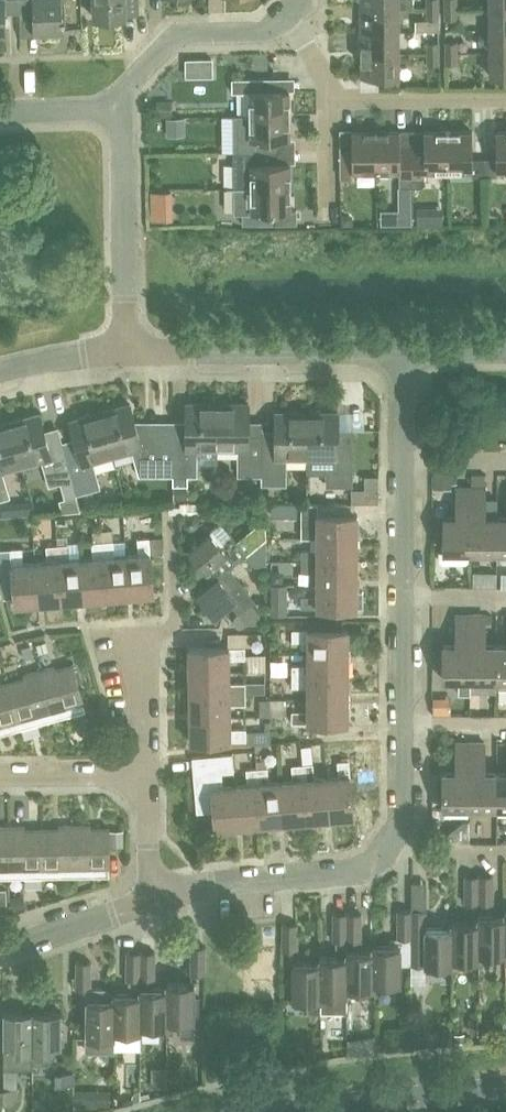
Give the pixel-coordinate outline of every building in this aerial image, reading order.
[(19,0),(0,0),(0,34),(7,34),(6,12),(19,12),(19,0)] [(19,12),(35,11),(36,32),(63,31),(62,0),(19,0),(19,12)] [(125,16),(124,0),(94,0),(95,17),(125,16)] [(399,8),(399,0),(360,0),(360,8),(399,8)] [(439,7),(427,7),(427,18),(415,19),(415,31),(439,31),(440,19),(439,7)] [(458,18),(458,7),(445,7),(445,18),(458,18)] [(505,29),(505,7),(489,7),(489,29),(505,29)] [(360,31),(399,31),(399,8),(360,8),(360,31)] [(505,52),(505,29),(489,29),(490,52),(505,52)] [(361,54),(399,53),(399,31),(360,31),(361,54)] [(427,52),(440,52),(440,41),(427,41),(427,52)] [(445,41),(445,52),(458,52),(458,41),(445,41)] [(440,64),(440,52),(427,52),(427,63),(440,64)] [(458,52),(445,52),(445,63),(458,63),(458,52)] [(505,75),(505,52),(490,52),(490,75),(505,75)] [(361,54),(361,76),(390,76),(390,86),(400,86),(400,76),(399,53),(361,54)] [(248,115),(290,114),(289,90),(274,90),(274,78),(233,79),(233,92),(248,92),(248,115)] [(156,116),(172,116),(172,100),(156,100),(156,116)] [(290,137),(290,114),(248,115),(232,115),(233,151),(275,151),(275,138),(290,137)] [(172,130),(188,129),(187,120),(172,121),(172,130)] [(376,172),(376,131),(353,132),(352,129),(340,129),(340,177),(354,177),(354,172),(376,172)] [(505,170),(505,130),(496,130),(496,157),(485,157),(485,175),(498,175),(498,170),(505,170)] [(413,185),(412,158),(400,159),(400,131),(376,131),(376,172),(399,171),(399,177),(401,177),(401,185),(413,185)] [(425,171),(449,170),(449,131),(424,131),(424,158),(412,158),(413,185),(425,185),(424,177),(425,177),(425,171)] [(485,175),(485,157),(472,158),(472,131),(449,131),(449,170),(471,170),(471,176),(485,175)] [(233,188),(291,187),(290,162),(276,163),(275,151),(233,151),(233,188)] [(291,187),(233,188),(234,213),(242,213),(242,224),(297,223),(297,211),(291,211),(291,187)] [(173,205),(152,206),(152,219),(173,218),(173,205)] [(218,448),(218,403),(187,402),(187,434),(173,434),(173,475),(198,475),(198,448),(218,448)] [(263,443),(263,434),(250,434),(250,403),(218,403),(218,448),(239,448),(239,476),(262,476),(263,443)] [(173,475),(173,434),(139,434),(130,404),(100,412),(112,456),(132,451),(139,475),(173,475)] [(93,461),(112,456),(100,412),(71,421),(79,450),(67,453),(63,439),(61,439),(77,494),(101,488),(93,461)] [(307,458),(308,412),(276,412),(276,443),(263,443),(262,476),(262,485),(287,485),(287,458),(307,458)] [(308,412),(307,458),(327,458),(327,485),(353,485),(353,443),(339,443),(339,412),(308,412)] [(77,494),(61,439),(49,442),(41,413),(10,422),(23,465),(42,460),(49,486),(61,483),(65,497),(69,509),(80,506),(77,494)] [(23,465),(10,422),(0,425),(0,500),(11,497),(3,471),(23,465)] [(452,483),(455,483),(455,474),(433,473),(433,488),(450,489),(450,483),(452,483)] [(472,473),(471,485),(483,485),(483,473),(472,473)] [(471,551),(471,485),(457,485),(456,515),(445,515),(445,551),(439,551),(439,560),(441,562),(465,562),(468,559),(468,551),(471,551)] [(486,515),(486,485),(483,485),(471,485),(471,551),(497,551),(497,515),(486,515)] [(230,501),(235,497),(235,490),(230,486),(224,486),(220,490),(220,497),(224,501),(230,501)] [(359,538),(359,514),(318,514),(318,503),(302,503),(302,538),(317,538),(359,538)] [(193,534),(200,531),(204,525),(202,518),(197,513),(189,513),(184,518),(183,525),(186,531),(193,534)] [(497,515),(497,551),(505,551),(505,515),(497,515)] [(247,553),(267,535),(257,524),(237,541),(231,535),(221,544),(209,530),(188,549),(207,571),(222,557),(231,567),(247,553)] [(107,598),(102,532),(102,530),(93,531),(94,541),(92,541),(93,558),(81,559),(85,600),(107,598)] [(130,596),(127,555),(115,556),(114,540),(112,540),(111,532),(102,532),(107,598),(130,596)] [(127,555),(130,596),(154,594),(149,537),(138,538),(139,554),(127,555)] [(359,561),(359,538),(317,538),(317,550),(302,550),(302,561),(359,561)] [(85,600),(81,559),(69,560),(68,544),(57,545),(62,601),(85,600)] [(39,603),(62,601),(57,545),(46,546),(47,561),(36,562),(39,603)] [(39,603),(36,562),(24,563),(22,547),(11,548),(15,605),(39,603)] [(359,584),(359,561),(302,561),(302,572),(317,572),(317,584),(359,584)] [(230,589),(219,575),(197,593),(215,615),(231,602),(240,612),(247,623),(260,624),(261,612),(253,601),(256,599),(240,580),(230,589)] [(359,584),(317,584),(317,596),(303,596),(303,608),(321,608),(321,616),(345,616),(345,608),(359,608),(359,607),(364,607),(364,590),(359,590),(359,584)] [(289,599),(273,600),(273,615),(289,615),(289,599)] [(470,693),(471,613),(457,613),(457,643),(444,643),(444,677),(459,677),(459,693),(470,693)] [(496,643),(484,643),(485,613),(471,613),(470,693),(496,693),(496,643)] [(348,653),(349,629),(293,629),(293,641),(308,641),(308,652),(348,653)] [(496,643),(496,693),(497,693),(497,677),(499,677),(499,689),(505,689),(505,643),(496,643)] [(230,670),(230,659),(246,659),(245,647),(189,647),(190,671),(230,670)] [(348,676),(348,653),(308,652),(308,665),(293,665),(293,675),(348,676)] [(73,665),(57,669),(55,664),(39,669),(51,712),(53,719),(86,709),(73,665)] [(19,721),(51,712),(39,669),(24,673),(25,678),(9,683),(19,721)] [(190,694),(246,693),(246,683),(230,683),(230,670),(190,671),(190,694)] [(348,699),(348,676),(293,675),(293,687),(308,687),(308,698),(348,699)] [(21,727),(19,721),(9,683),(0,685),(0,733),(21,727)] [(190,717),(231,716),(230,705),(246,704),(246,693),(190,694),(190,717)] [(348,722),(348,699),(308,698),(308,711),(293,711),(293,722),(348,722)] [(462,716),(462,702),(442,702),(442,716),(462,716)] [(231,716),(190,717),(191,741),(247,740),(247,729),(231,729),(231,716)] [(471,806),(471,740),(458,740),(458,770),(444,770),(444,806),(471,806)] [(497,806),(497,770),(485,770),(485,741),(471,740),(471,806),(497,806)] [(216,829),(240,827),(237,786),(224,787),(223,772),(234,771),(233,753),(192,756),(197,811),(215,810),(216,829)] [(338,761),(340,777),(327,778),(331,819),(355,817),(352,791),(358,791),(357,780),(351,780),(350,760),(338,761)] [(303,764),(308,821),(331,819),(327,778),(315,779),(314,763),(303,764)] [(308,821),(303,764),(293,765),(293,781),(282,782),(285,823),(308,821)] [(258,768),(263,825),(285,823),(282,782),(270,783),(268,767),(258,768)] [(249,784),(237,786),(240,827),(263,825),(258,768),(247,769),(249,784)] [(497,770),(497,806),(505,806),(505,770),(497,770)] [(481,840),(481,824),(460,825),(461,841),(481,840)] [(43,876),(76,876),(76,828),(42,829),(43,876)] [(76,828),(76,876),(109,875),(109,868),(110,868),(110,845),(110,830),(110,828),(76,828)] [(10,877),(10,870),(9,829),(0,829),(0,877),(10,877)] [(10,877),(43,876),(42,829),(9,829),(10,870),(10,877)] [(110,830),(110,845),(124,845),(124,830),(110,830)] [(465,904),(479,904),(479,875),(465,875),(465,904)] [(479,904),(494,903),(494,875),(479,875),(479,904)] [(413,938),(413,910),(399,909),(399,938),(411,938),(413,938)] [(453,928),(427,927),(426,910),(413,910),(413,938),(411,938),(411,965),(426,965),(453,965),(454,960),(453,928)] [(348,1012),(348,989),(348,957),(347,957),(348,913),(333,913),(333,942),(336,942),(336,956),(321,956),(321,961),(321,994),(320,994),(320,999),(321,999),(321,1012),(348,1012)] [(375,952),(362,951),(362,913),(348,913),(347,957),(348,957),(348,989),(374,989),(374,984),(375,984),(375,952)] [(479,921),(479,955),(505,955),(505,949),(505,916),(479,916),(479,921)] [(479,921),(453,921),(453,927),(453,928),(454,960),(479,960),(479,955),(479,921)] [(298,950),(298,922),(283,923),(282,950),(298,950)] [(375,945),(375,952),(375,984),(401,984),(401,965),(411,965),(411,938),(399,938),(399,946),(375,945)] [(206,974),(207,946),(191,946),(191,974),(206,974)] [(142,1025),(142,951),(127,951),(126,979),(129,979),(129,988),(131,988),(131,993),(115,993),(114,1030),(116,1030),(116,1036),(133,1036),(134,1030),(141,1030),(141,1025),(142,1025)] [(156,979),(156,951),(142,951),(142,1025),(167,1025),(167,988),(154,988),(154,979),(156,979)] [(115,1050),(116,1036),(116,1030),(114,1030),(115,993),(108,987),(92,987),(92,961),(77,961),(77,989),(88,989),(87,1037),(87,1050),(115,1050)] [(321,961),(293,961),(293,999),(309,999),(308,1012),(321,1012),(321,999),(320,999),(320,994),(321,994),(321,961)] [(167,988),(167,1025),(168,1025),(181,1025),(181,1035),(194,1035),(194,982),(167,982),(167,988)] [(33,1064),(34,1012),(5,1012),(4,1047),(4,1068),(33,1068),(33,1064)] [(62,1048),(62,1012),(34,1012),(33,1064),(47,1064),(52,1059),(52,1047),(62,1048)] [(479,1017),(470,1017),(470,1031),(479,1030),(479,1017)] [(443,1044),(453,1043),(453,1030),(443,1031),(443,1044)] [(492,1032),(482,1032),(482,1041),(492,1040),(492,1032)] [(465,1033),(455,1033),(456,1042),(466,1041),(465,1033)] [(348,1054),(361,1053),(361,1036),(348,1038),(348,1051),(348,1054)] [(75,1084),(75,1071),(55,1071),(55,1084),(75,1084)] [(1,1087),(1,1100),(17,1100),(17,1087),(1,1087)] [(111,1089),(98,1089),(97,1104),(111,1104),(111,1089)]
